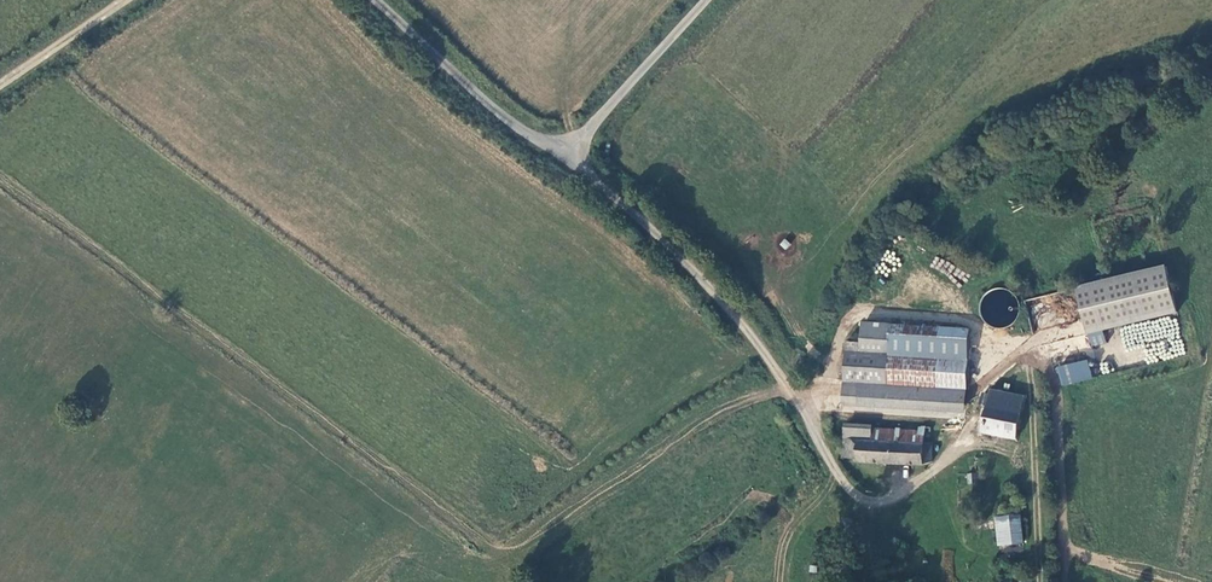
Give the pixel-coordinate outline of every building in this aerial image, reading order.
[(1169,267),(1080,286),(1091,337),(1092,339),(1180,320),(1169,267)] [(995,330),(1020,314),(1001,285),(976,301),(995,330)] [(1027,298),(1038,348),(1091,337),(1080,286),(1027,298)] [(862,343),(847,342),(846,381),(860,382),(876,383),(879,324),(863,324),(862,343)] [(876,383),(860,382),(859,398),(966,403),(970,329),(879,324),(876,383)] [(1087,359),(1056,367),(1061,386),(1092,378),(1087,359)] [(1023,398),(992,391),(984,431),(1015,438),(1023,398)] [(845,440),(844,457),(856,457),(856,462),(932,464),(932,443),(924,442),(924,432),(873,429),(873,441),(845,440)] [(996,545),(1022,544),(1020,513),(994,515),(996,545)] [(848,516),(844,515),(842,516),(840,518),(839,522),(840,525),(843,527),(848,526),(850,525),(851,522),(851,519),(848,516)]
